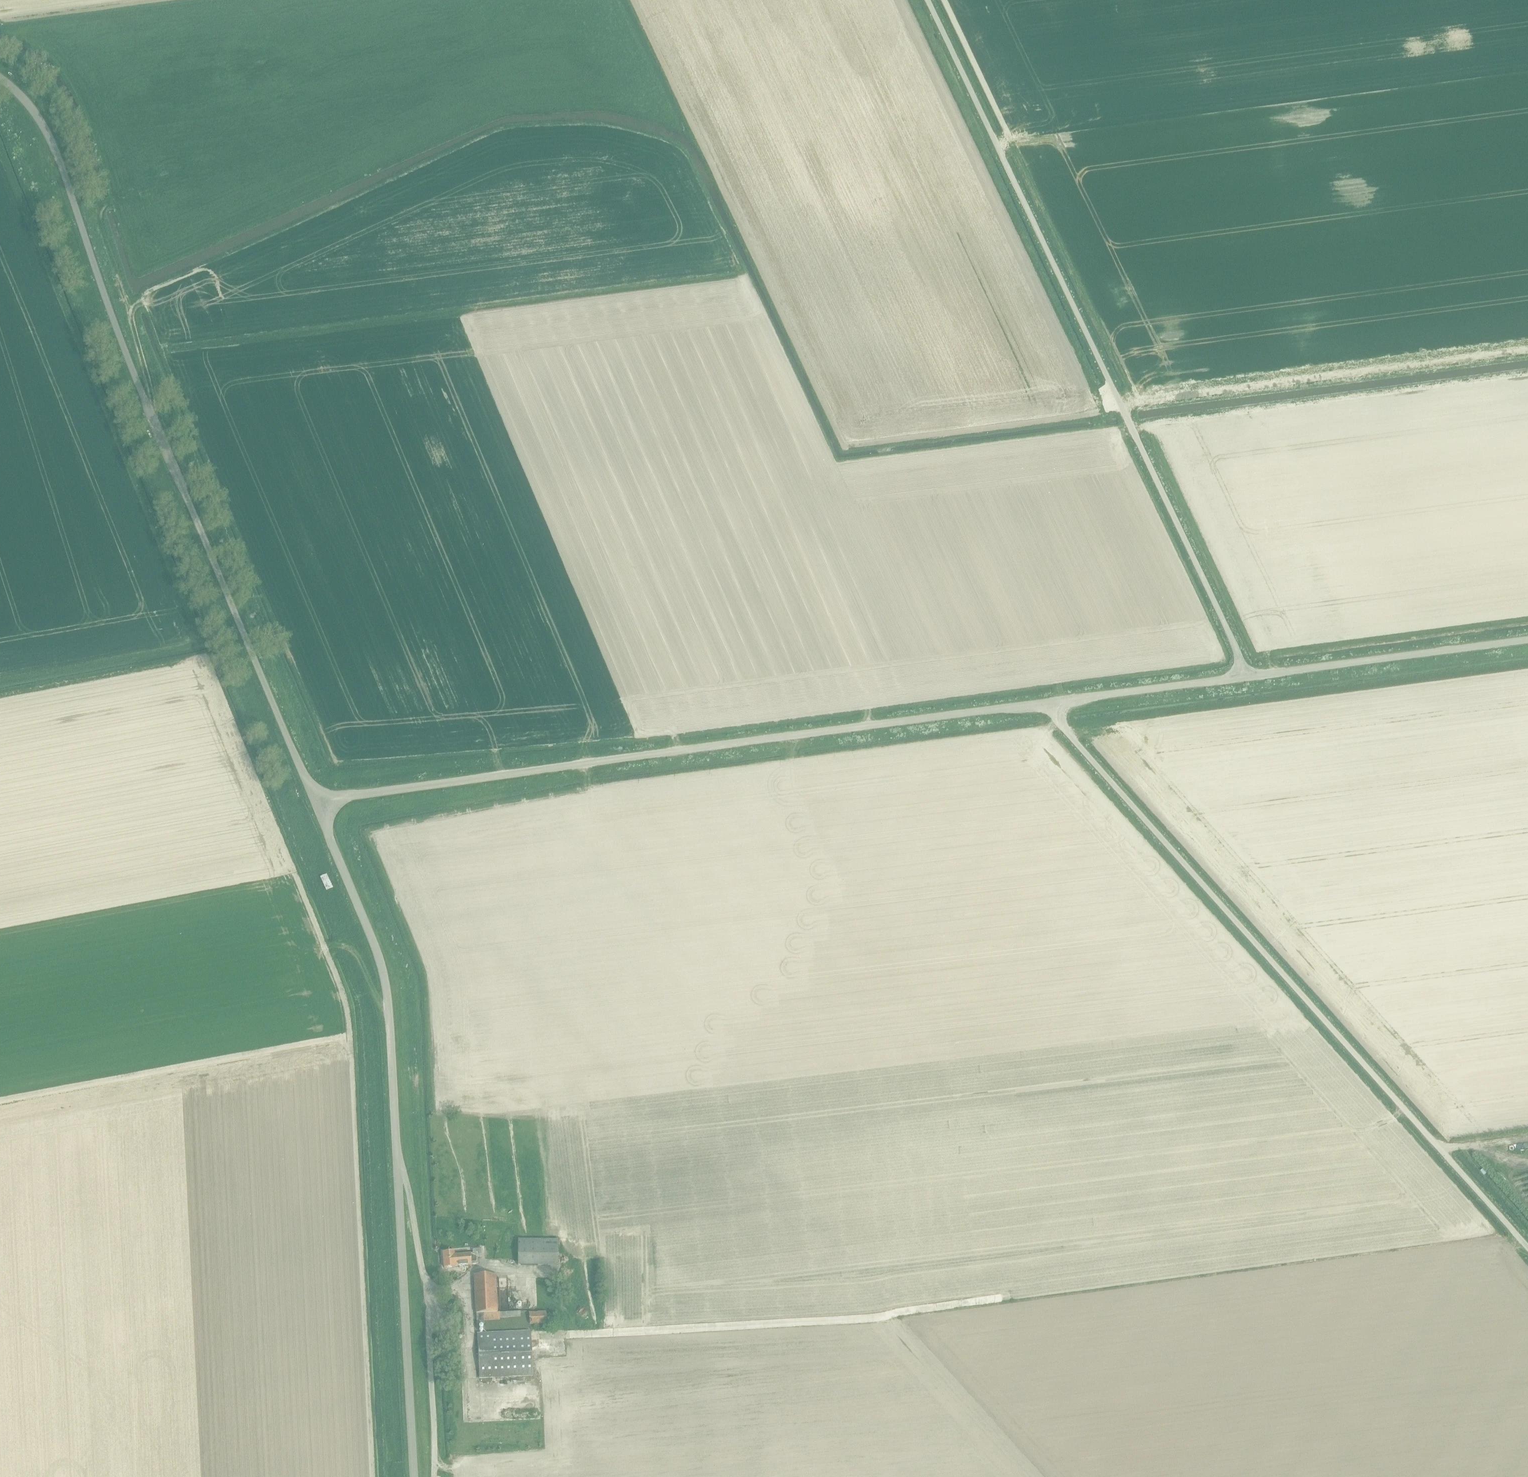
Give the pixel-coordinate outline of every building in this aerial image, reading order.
[(320,877),(326,891),(333,887),(326,874),(320,877)] [(517,1239),(517,1265),(557,1266),(558,1240),(517,1239)] [(442,1252),(444,1268),(455,1267),(455,1266),(478,1264),(477,1257),(482,1256),(481,1249),(472,1249),(472,1254),(454,1255),(453,1251),(442,1252)] [(476,1314),(476,1324),(484,1324),(484,1320),(499,1319),(499,1317),(520,1316),(520,1311),(497,1312),(495,1274),(474,1275),(476,1314)] [(546,1311),(529,1312),(529,1325),(547,1324),(547,1323),(557,1323),(556,1311),(547,1312),(546,1311)] [(477,1334),(479,1378),(532,1375),(530,1332),(477,1334)]
